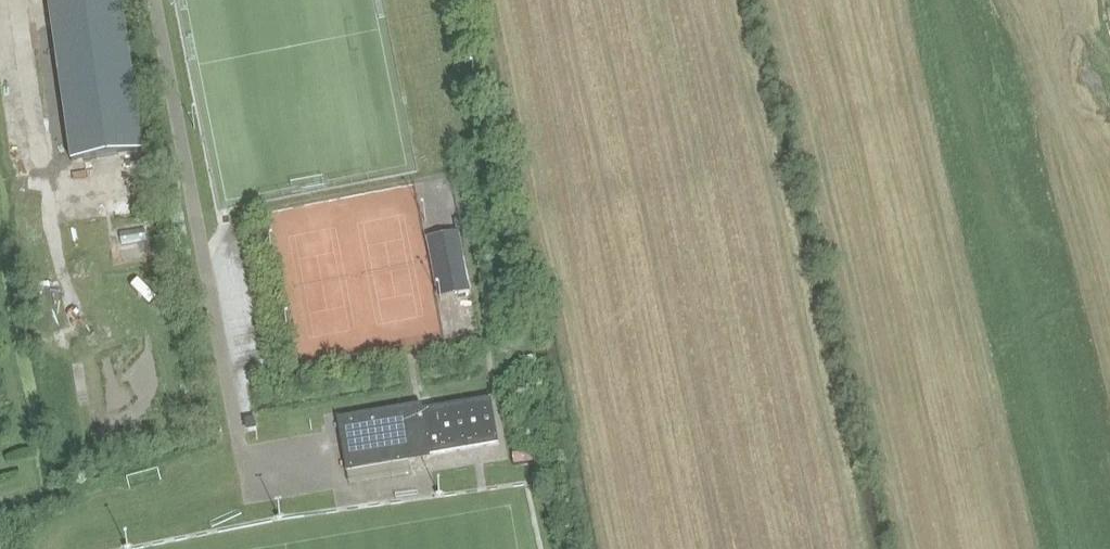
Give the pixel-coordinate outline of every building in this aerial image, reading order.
[(71,163),(142,152),(120,0),(48,0),(71,163)] [(434,238),(446,298),(469,293),(458,233),(434,238)] [(498,445),(491,399),(422,410),(421,405),(336,419),(345,473),(430,459),(429,457),(498,445)] [(256,430),(254,419),(245,421),(247,432),(256,430)]
